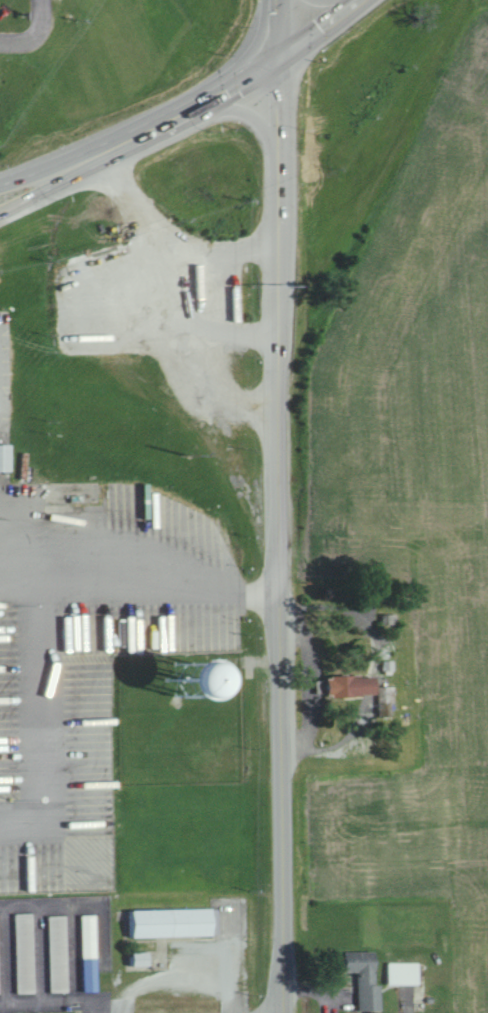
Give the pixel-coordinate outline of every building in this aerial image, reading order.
[(15,470),(16,444),(0,444),(0,470),(15,470)] [(213,700),(244,691),(233,655),(202,665),(213,700)] [(380,695),(380,675),(332,675),(332,696),(380,695)] [(397,686),(382,685),(381,716),(396,716),(397,686)] [(218,935),(218,907),(132,910),(133,937),(218,935)] [(36,912),(18,913),(20,993),(38,992),(36,912)] [(99,914),(84,914),(86,991),(101,991),(99,914)] [(71,991),(70,915),(51,915),(53,992),(71,991)] [(361,971),(361,1010),(385,1010),(385,983),(380,983),(380,951),(349,951),(349,971),(361,971)] [(154,965),(153,952),(133,952),(133,966),(154,965)] [(423,983),(423,961),(391,962),(392,984),(423,983)]
